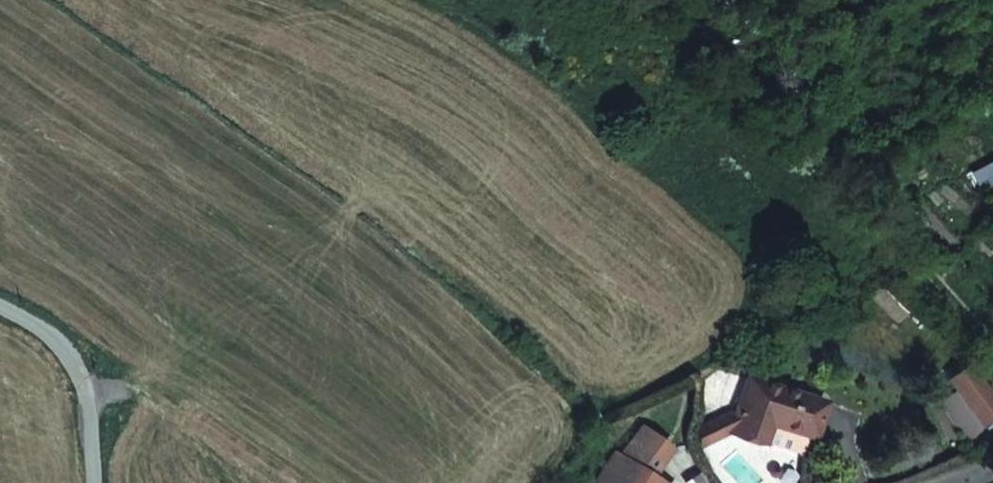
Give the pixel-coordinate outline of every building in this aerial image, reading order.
[(992,422),(992,372),(985,360),(963,374),(992,422)] [(821,401),(748,377),(740,402),(731,430),(730,433),(761,443),(767,424),(809,437),(821,401)] [(701,442),(731,430),(740,402),(691,422),(701,442)] [(614,457),(597,482),(656,482),(614,457)]
